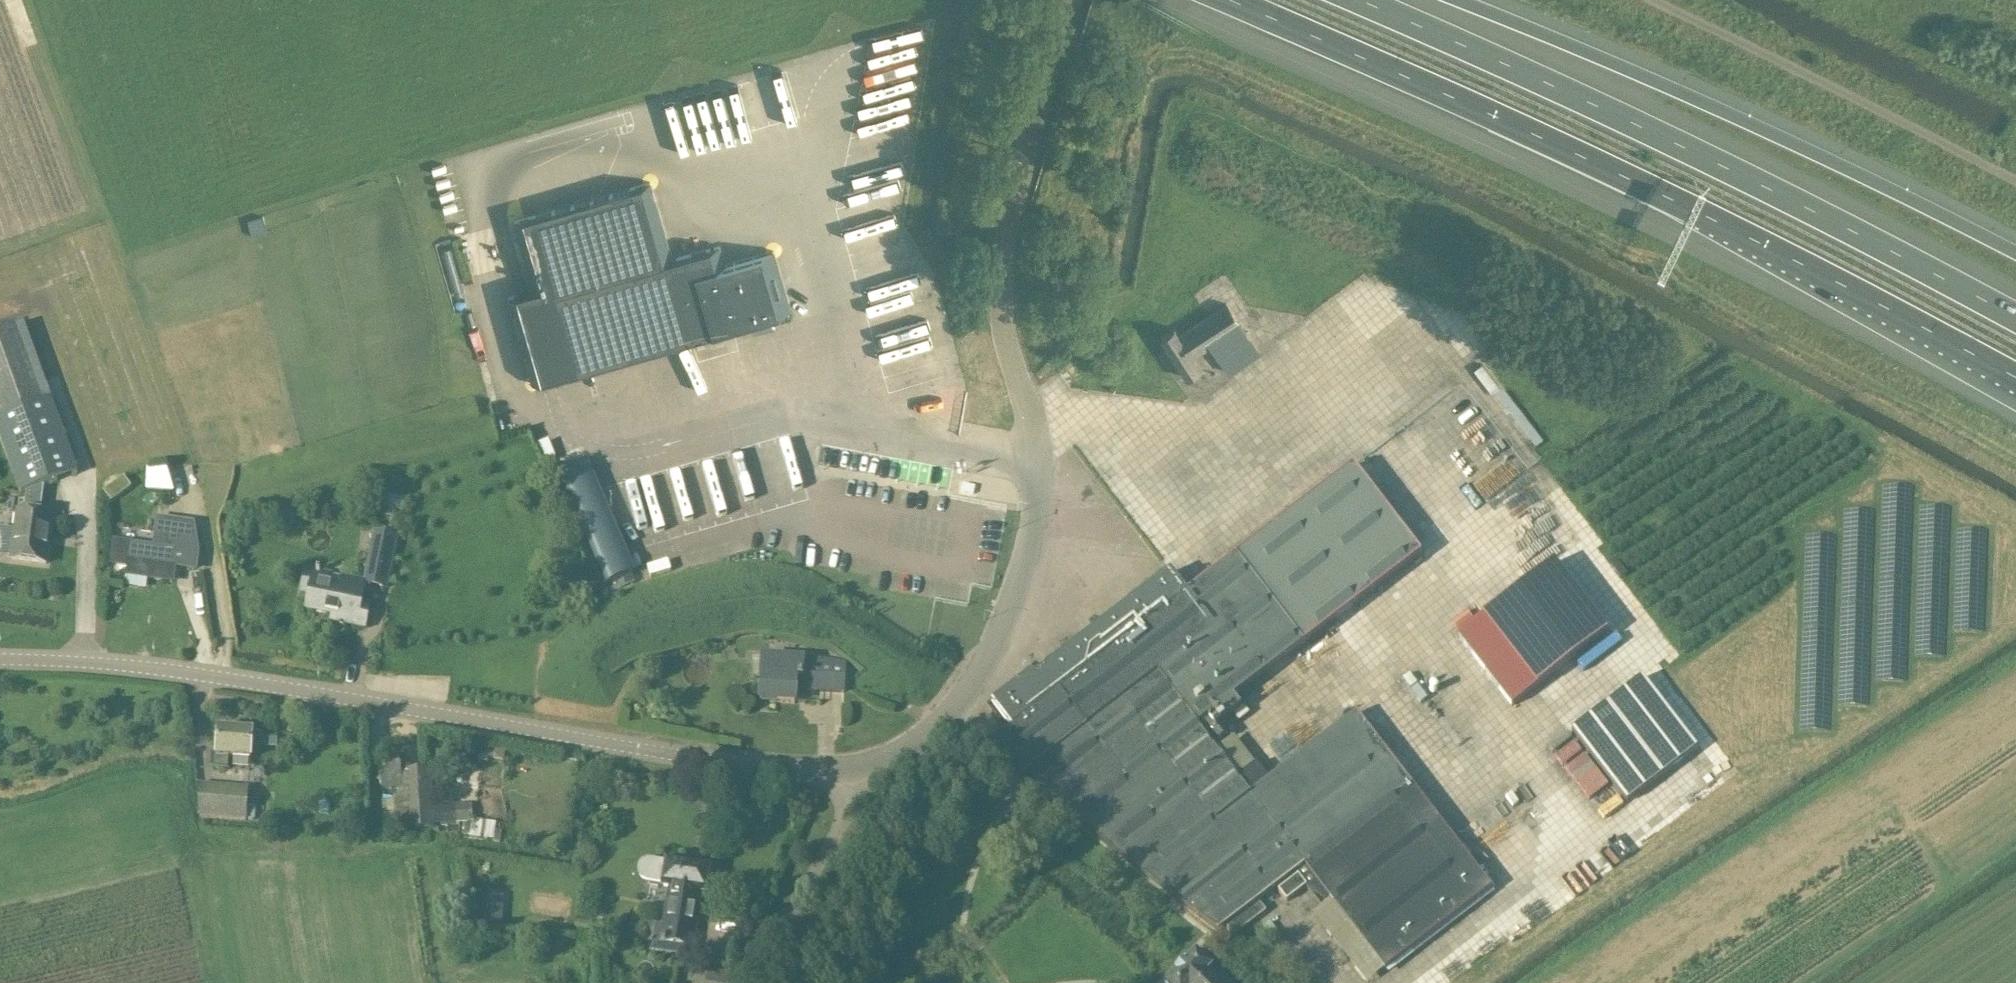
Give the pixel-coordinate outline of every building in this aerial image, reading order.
[(772,316),(792,310),(789,303),(783,282),(774,249),(725,263),(720,245),(673,258),(651,183),(514,222),(534,291),(508,298),(533,385),(751,322),(755,333),(776,327),(772,316)] [(1260,354),(1242,327),(1225,302),(1178,333),(1174,328),(1159,337),(1186,378),(1201,368),(1193,357),(1210,347),(1229,375),(1260,354)] [(24,513),(18,512),(12,560),(46,564),(52,517),(40,515),(44,486),(77,475),(22,324),(0,332),(0,438),(21,495),(26,493),(24,513)] [(895,386),(940,370),(938,362),(892,377),(895,386)] [(603,414),(572,423),(599,516),(629,507),(603,414)] [(689,465),(700,511),(798,488),(787,442),(689,465)] [(1479,875),(1436,820),(1355,714),(1268,781),(1255,765),(1237,779),(1197,727),(1210,717),(1217,726),(1240,708),(1233,699),(1268,672),(1304,645),(1421,555),(1352,466),(1235,557),(1187,594),(1170,572),(1033,678),(1030,675),(992,704),(1011,730),(986,748),(1217,932),(1225,926),(1233,936),(1265,912),(1257,902),(1295,873),(1298,876),(1278,891),(1286,902),(1306,887),(1322,909),(1331,902),(1333,903),(1316,916),(1328,931),(1344,918),(1384,971),(1490,890),(1482,880),(1487,876),(1499,891),(1546,855),(1534,840),(1535,839),(1547,854),(1585,825),(1555,786),(1517,815),(1533,835),(1531,836),(1516,816),(1469,852),(1483,871),(1479,875)] [(147,468),(146,492),(169,493),(170,469),(147,468)] [(198,554),(194,526),(193,525),(158,520),(154,548),(114,542),(111,563),(129,566),(127,576),(175,583),(177,570),(195,572),(198,554)] [(300,593),(309,595),(306,611),(340,618),(339,624),(365,629),(370,604),(366,603),(369,586),(386,590),(397,537),(374,532),(364,582),(305,569),(300,593)] [(1537,687),(1607,633),(1553,562),(1482,616),(1537,687)] [(1301,652),(1315,669),(1353,639),(1338,622),(1301,652)] [(796,704),(796,691),(843,693),(845,663),(804,661),(804,659),(762,657),(759,702),(796,704)] [(1696,749),(1641,678),(1571,731),(1626,803),(1696,749)] [(218,729),(216,757),(251,760),(253,732),(218,729)] [(1569,733),(1550,748),(1592,800),(1611,785),(1569,733)] [(382,790),(395,789),(402,789),(403,797),(394,797),(395,819),(411,818),(411,830),(435,828),(435,825),(457,824),(456,803),(434,805),(432,768),(409,769),(409,774),(402,774),(401,756),(384,757),(384,769),(381,770),(382,790)] [(199,818),(210,819),(247,822),(249,788),(198,784),(199,818)] [(494,838),(495,823),(479,822),(478,836),(494,838)] [(694,949),(703,892),(706,893),(710,868),(666,861),(662,886),(654,885),(652,900),(664,902),(661,924),(655,924),(651,951),(688,957),(689,948),(694,949)] [(482,925),(499,926),(501,896),(484,895),(482,925)] [(1195,951),(1164,982),(1229,982),(1195,951)] [(722,975),(706,973),(705,982),(728,982),(729,976),(722,975)]
